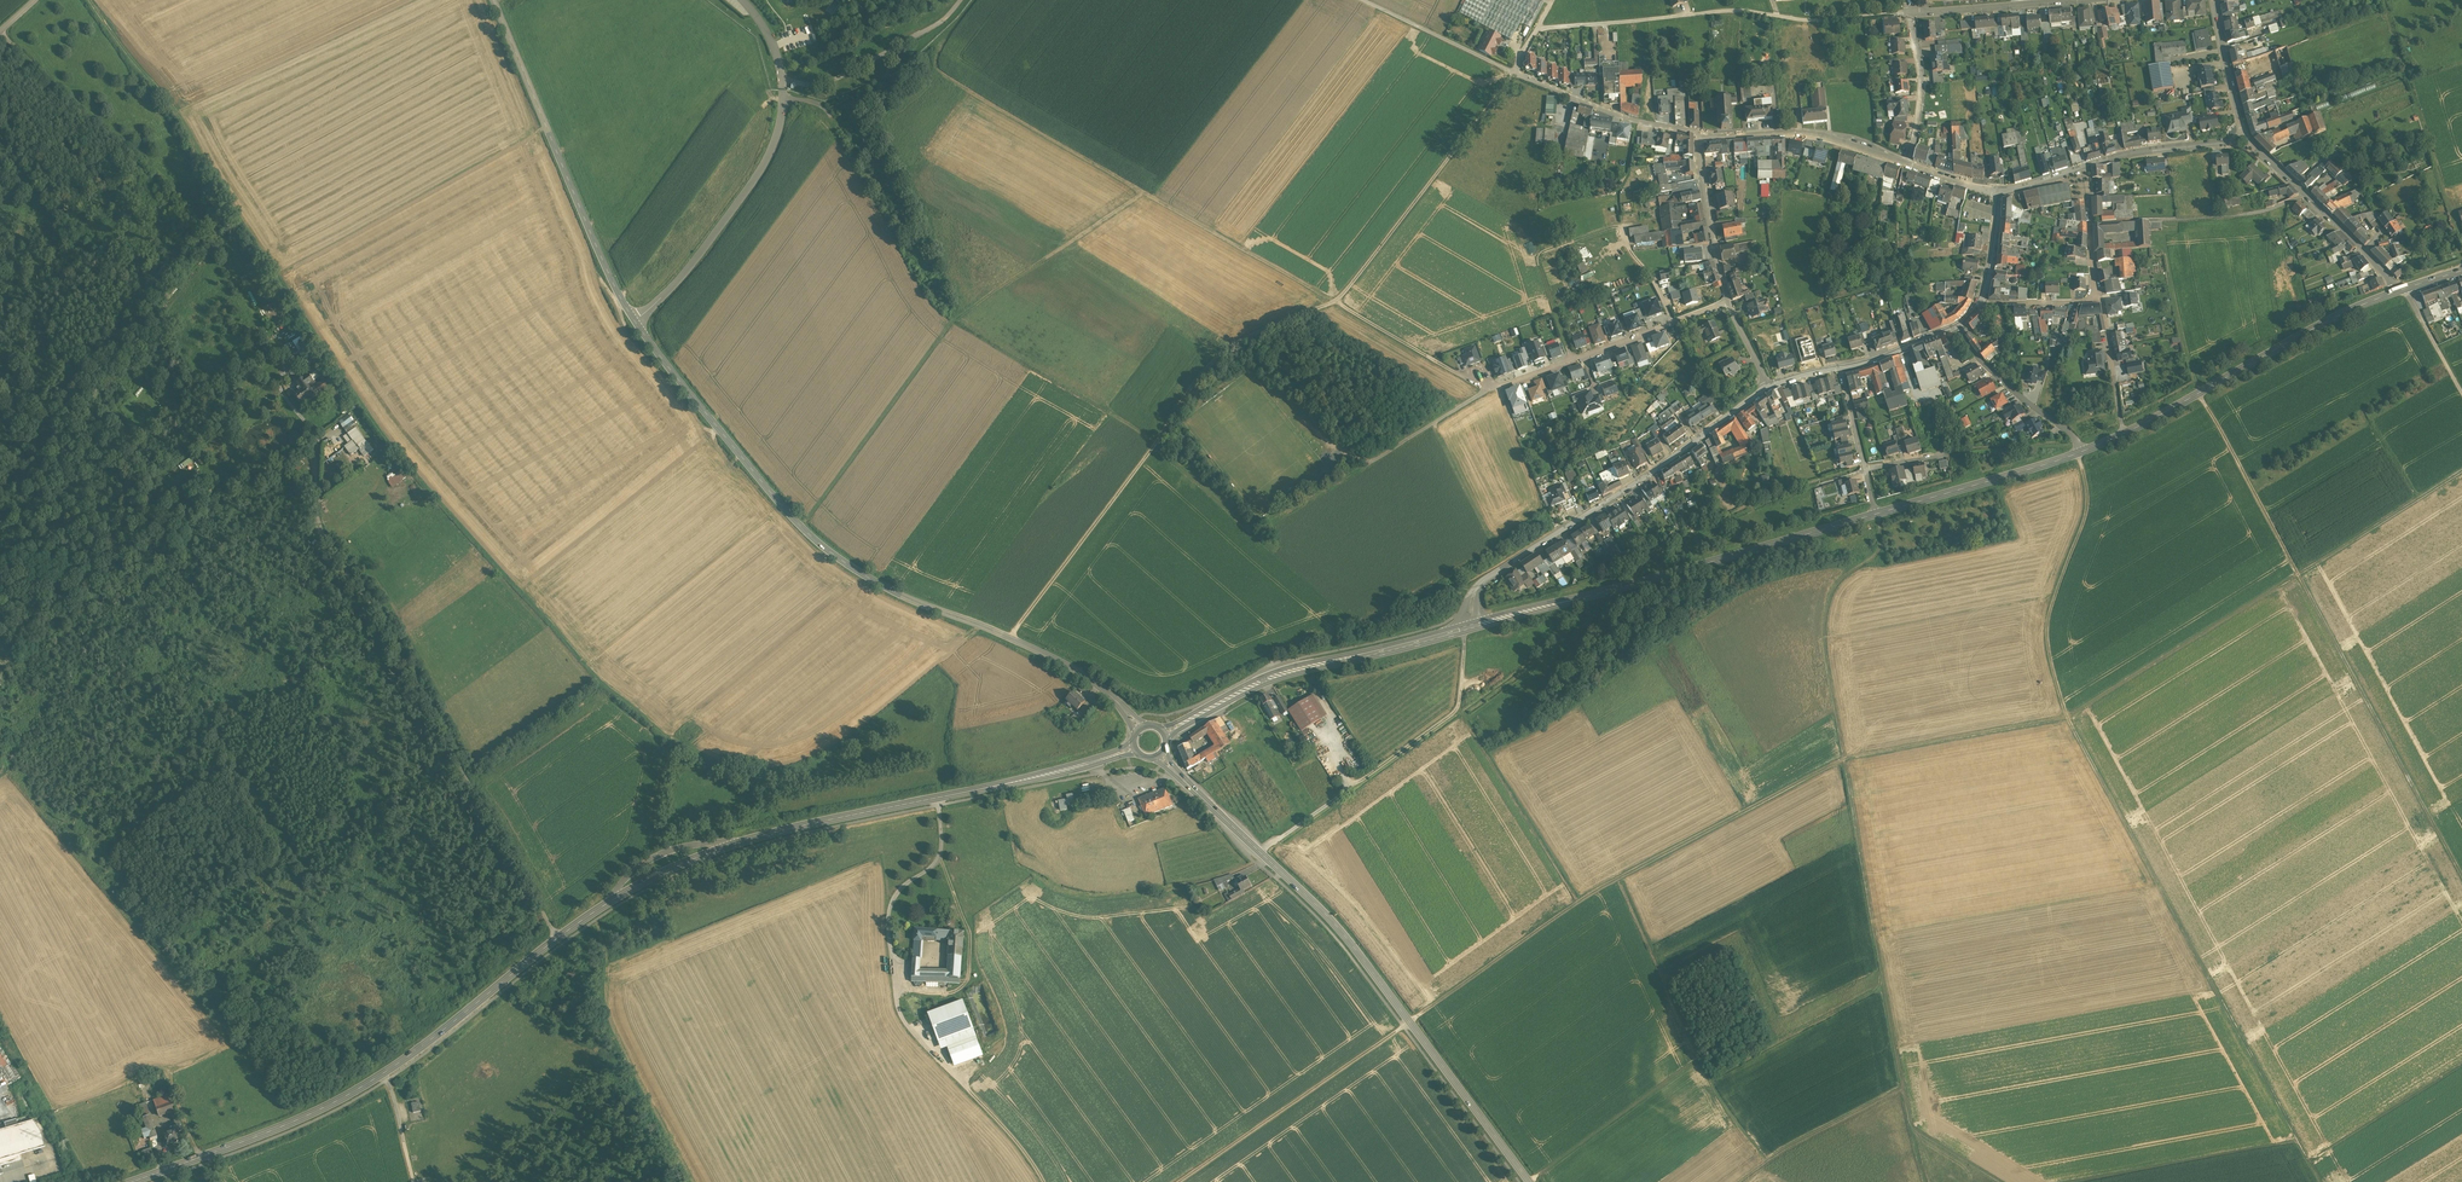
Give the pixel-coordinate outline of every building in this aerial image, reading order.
[(1511,40),(1520,23),(1530,29),(1545,0),(1466,0),(1460,13),(1511,40)] [(2187,1),(2187,7),(2188,11),(2196,10),(2196,16),(2206,15),(2205,0),(2200,0),(2187,1)] [(2179,1),(2166,2),(2167,21),(2168,21),(2168,20),(2174,19),(2174,20),(2180,20),(2181,20),(2180,14),(2180,11),(2179,11),(2178,7),(2179,7),(2179,1)] [(2158,2),(2145,4),(2147,21),(2154,20),(2154,22),(2160,22),(2160,17),(2159,3),(2158,2)] [(2226,4),(2221,5),(2222,15),(2228,14),(2232,13),(2234,12),(2233,8),(2232,3),(2226,4)] [(2138,4),(2126,5),(2126,7),(2127,15),(2129,14),(2130,25),(2140,25),(2138,4)] [(2089,9),(2078,10),(2080,28),(2090,27),(2089,9)] [(2107,10),(2098,12),(2101,22),(2107,20),(2109,26),(2119,24),(2118,19),(2119,18),(2119,17),(2119,15),(2117,15),(2116,9),(2108,11),(2107,10)] [(2071,11),(2061,12),(2062,23),(2069,22),(2072,22),(2071,18),(2071,11)] [(2061,12),(2049,13),(2049,19),(2050,19),(2050,23),(2050,24),(2062,23),(2061,12)] [(2264,21),(2277,16),(2276,12),(2262,16),(2264,21)] [(2019,16),(2011,17),(2012,29),(2020,28),(2020,22),(2019,16)] [(2011,17),(2001,18),(2002,22),(2002,28),(2004,27),(2008,27),(2008,32),(2012,32),(2012,29),(2011,17)] [(2040,18),(2036,18),(2035,17),(2035,18),(2027,19),(2027,18),(2026,18),(2028,30),(2028,29),(2040,28),(2041,29),(2040,24),(2041,24),(2041,23),(2040,17),(2040,18)] [(1994,18),(1984,19),(1985,29),(1989,29),(1994,28),(1995,28),(1994,23),(1994,18)] [(2223,21),(2226,34),(2235,32),(2239,31),(2236,18),(2233,19),(2229,19),(2223,21)] [(2258,18),(2244,22),(2247,29),(2247,30),(2261,26),(2258,18)] [(1984,19),(1975,20),(1976,30),(1985,29),(1984,19)] [(2005,32),(2004,27),(2002,28),(2002,22),(1998,23),(1999,36),(1999,38),(2007,37),(2006,32),(2005,32)] [(1894,23),(1887,24),(1888,35),(1900,34),(1899,23),(1894,23)] [(2048,30),(2047,23),(2041,23),(2041,24),(2040,24),(2041,29),(2041,31),(2043,31),(2048,30)] [(1934,24),(1924,25),(1925,33),(1940,32),(1940,26),(1935,27),(1934,24)] [(2277,24),(2268,27),(2271,34),(2279,31),(2277,24)] [(2013,37),(2020,36),(2021,36),(2020,30),(2020,28),(2012,29),(2012,32),(2013,37)] [(2102,29),(2098,30),(2100,40),(2107,38),(2107,34),(2104,35),(2102,29)] [(2207,30),(2195,33),(2198,50),(2210,47),(2207,30)] [(1500,37),(1489,31),(1484,41),(1495,47),(1497,45),(1498,45),(1501,40),(1499,40),(1500,37)] [(1940,32),(1925,33),(1926,41),(1936,40),(1936,37),(1941,37),(1940,32)] [(2226,34),(2228,42),(2236,40),(2236,37),(2235,32),(2226,34)] [(2258,44),(2267,41),(2265,36),(2256,39),(2258,44)] [(1495,47),(1484,41),(1479,51),(1490,57),(1492,54),(1493,55),(1496,50),(1494,49),(1495,47)] [(1900,42),(1892,43),(1893,54),(1904,53),(1903,42),(1900,42)] [(2162,43),(2154,44),(2156,66),(2169,64),(2171,64),(2170,55),(2162,56),(2161,45),(2162,45),(2162,43)] [(2185,43),(2176,44),(2177,55),(2186,54),(2185,43)] [(2162,45),(2161,45),(2162,56),(2170,55),(2177,55),(2176,44),(2162,45)] [(1938,46),(1935,47),(1936,54),(1946,53),(1946,54),(1962,52),(1961,45),(1938,46)] [(2253,59),(2264,56),(2268,54),(2266,49),(2262,50),(2251,54),(2252,56),(2253,59)] [(2239,50),(2235,51),(2235,50),(2234,51),(2230,52),(2233,65),(2242,62),(2241,59),(2239,50)] [(1533,55),(1529,58),(1526,58),(1526,63),(1523,65),(1527,72),(1531,69),(1532,71),(1536,71),(1536,63),(1536,58),(1534,58),(1533,55)] [(1941,56),(1931,57),(1932,65),(1942,64),(1947,63),(1947,58),(1942,59),(1941,56)] [(1544,60),(1539,63),(1536,63),(1536,71),(1536,73),(1538,76),(1543,73),(1544,76),(1547,75),(1547,67),(1547,64),(1546,64),(1544,60)] [(1619,72),(1628,72),(1627,63),(1618,63),(1619,70),(1619,72)] [(2292,63),(2279,68),(2283,81),(2297,76),(2292,63)] [(1899,65),(1894,65),(1894,66),(1895,76),(1907,75),(1906,64),(1899,65)] [(1942,64),(1932,65),(1933,73),(1943,72),(1942,64)] [(2173,88),(2169,64),(2156,66),(2149,67),(2153,92),(2173,88)] [(1555,65),(1550,67),(1547,67),(1547,75),(1547,76),(1547,78),(1549,81),(1554,78),(1555,80),(1558,80),(1558,72),(1558,69),(1557,69),(1555,65)] [(2210,69),(2198,71),(2201,89),(2204,88),(2214,86),(2213,80),(2212,80),(2210,69)] [(1568,73),(1566,70),(1562,72),(1558,72),(1558,80),(1558,82),(1560,86),(1565,83),(1566,85),(1571,85),(1570,76),(1570,73),(1568,73)] [(1604,97),(1620,96),(1619,85),(1619,72),(1619,70),(1603,71),(1603,75),(1604,97)] [(1619,85),(1625,85),(1633,85),(1641,84),(1643,71),(1628,72),(1619,72),(1619,85)] [(2240,94),(2250,90),(2251,90),(2249,83),(2246,71),(2235,75),(2240,94)] [(2249,83),(2251,90),(2257,86),(2262,84),(2273,79),(2275,78),(2273,73),(2252,81),(2253,82),(2251,83),(2251,82),(2249,83)] [(1575,86),(1586,86),(1585,75),(1574,76),(1575,86)] [(1588,75),(1585,75),(1586,86),(1596,85),(1596,75),(1588,75)] [(1942,75),(1933,76),(1934,84),(1943,83),(1942,75)] [(2253,98),(2254,101),(2265,97),(2266,99),(2278,94),(2274,84),(2273,79),(2262,84),(2257,86),(2251,90),(2250,90),(2252,94),(2255,93),(2257,97),(2253,98)] [(1900,84),(1895,85),(1896,94),(1909,93),(1908,83),(1900,84)] [(1641,84),(1633,85),(1631,105),(1639,107),(1641,84)] [(1620,104),(1631,108),(1631,105),(1626,103),(1625,85),(1619,85),(1620,96),(1620,104)] [(1745,87),(1742,88),(1744,103),(1751,102),(1750,87),(1745,87)] [(1668,97),(1669,103),(1674,102),(1674,97),(1680,97),(1680,89),(1668,91),(1668,97)] [(2250,90),(2240,94),(2243,105),(2251,102),(2254,101),(2253,98),(2257,97),(2255,93),(2252,94),(2250,90)] [(1812,93),(1814,111),(1825,110),(1823,91),(1812,93)] [(2190,94),(2182,97),(2184,102),(2192,99),(2190,94)] [(2216,94),(2207,96),(2207,97),(2209,104),(2211,104),(2212,110),(2222,108),(2221,101),(2219,102),(2217,94),(2216,94)] [(1726,95),(1719,96),(1716,100),(1716,101),(1710,101),(1711,110),(1717,109),(1717,123),(1721,123),(1721,130),(1728,129),(1728,128),(1730,128),(1730,123),(1731,123),(1730,104),(1736,104),(1736,97),(1736,96),(1734,96),(1730,96),(1729,98),(1726,95)] [(1610,104),(1620,104),(1620,96),(1604,97),(1604,103),(1610,103),(1610,104)] [(1548,97),(1546,115),(1556,116),(1557,98),(1548,97)] [(2042,100),(2044,107),(2050,106),(2048,98),(2042,100)] [(2250,107),(2251,112),(2252,112),(2264,108),(2274,105),(2277,104),(2275,98),(2252,106),(2250,107)] [(1770,100),(1753,102),(1754,109),(1745,110),(1746,122),(1772,119),(1770,100)] [(1889,102),(1888,102),(1889,112),(1895,111),(1896,118),(1905,117),(1907,117),(1908,117),(1907,101),(1889,102)] [(2251,102),(2243,105),(2245,114),(2251,112),(2250,107),(2252,106),(2251,102)] [(1669,103),(1659,104),(1660,114),(1670,113),(1669,103)] [(1628,115),(1631,108),(1620,104),(1621,112),(1628,115)] [(1683,104),(1675,104),(1675,115),(1676,121),(1676,125),(1684,126),(1683,104)] [(1585,117),(1583,128),(1589,130),(1591,118),(1593,109),(1580,105),(1577,115),(1578,115),(1585,117)] [(1631,105),(1631,108),(1628,115),(1638,117),(1639,107),(1631,105)] [(2293,120),(2294,122),(2308,117),(2304,108),(2279,116),(2278,117),(2281,124),(2293,120)] [(2190,109),(2182,110),(2183,114),(2184,119),(2191,118),(2190,109)] [(1801,112),(1803,124),(1827,122),(1825,110),(1814,111),(1801,112)] [(1696,112),(1689,111),(1690,127),(1698,128),(1699,128),(1698,112),(1696,112)] [(2251,112),(2245,114),(2249,127),(2255,125),(2252,112),(2251,112)] [(2278,117),(2279,116),(2277,112),(2267,115),(2269,120),(2278,117)] [(2294,122),(2285,125),(2287,130),(2291,129),(2298,126),(2303,139),(2326,130),(2319,112),(2308,117),(2294,122)] [(1572,113),(1570,125),(1575,127),(1578,115),(1577,115),(1572,113)] [(2183,114),(2167,116),(2168,124),(2166,124),(2168,133),(2186,130),(2184,119),(2183,114)] [(2268,128),(2281,124),(2278,117),(2269,120),(2265,121),(2268,128)] [(1612,121),(1591,118),(1589,130),(1589,131),(1610,135),(1612,121)] [(2207,118),(2199,120),(2199,122),(2201,128),(2206,128),(2206,131),(2212,130),(2212,128),(2218,127),(2216,119),(2211,120),(2211,118),(2207,118)] [(2268,128),(2265,121),(2263,121),(2255,125),(2249,127),(2251,135),(2260,131),(2268,128)] [(1952,123),(1953,142),(1958,142),(1969,141),(1967,122),(1952,123)] [(2121,127),(2122,134),(2127,134),(2137,132),(2135,122),(2121,124),(2121,127)] [(1575,127),(1570,125),(1563,155),(1584,159),(1585,155),(1587,141),(1588,137),(1589,131),(1589,130),(1583,128),(1575,127)] [(1619,125),(1618,134),(1617,139),(1630,141),(1632,127),(1619,125)] [(2298,126),(2291,129),(2295,142),(2303,139),(2298,126)] [(1901,128),(1896,127),(1894,138),(1900,139),(1905,140),(1907,128),(1901,128)] [(1536,144),(1544,145),(1545,130),(1537,130),(1536,144)] [(1554,131),(1545,130),(1544,145),(1543,151),(1553,152),(1554,131)] [(2160,130),(2147,132),(2148,138),(2149,143),(2161,142),(2160,130)] [(2273,135),(2275,141),(2290,137),(2287,130),(2280,133),(2273,135)] [(2268,144),(2275,142),(2275,141),(2273,135),(2272,131),(2254,139),(2269,154),(2270,154),(2275,151),(2268,144)] [(2004,148),(2008,147),(2011,147),(2018,146),(2023,145),(2022,142),(2021,137),(2019,132),(2002,136),(2004,148)] [(2071,132),(2068,133),(2073,145),(2075,152),(2081,151),(2078,143),(2075,135),(2073,132),(2071,132)] [(2107,132),(2100,135),(2104,149),(2109,147),(2107,142),(2106,138),(2108,138),(2107,132)] [(1611,133),(1609,143),(1616,144),(1617,139),(1618,134),(1611,133)] [(1654,134),(1648,133),(1642,133),(1642,138),(1637,138),(1637,145),(1652,146),(1653,135),(1654,134)] [(1693,135),(1687,133),(1686,135),(1677,134),(1676,141),(1677,141),(1693,144),(1693,135)] [(1669,136),(1658,134),(1658,136),(1656,147),(1667,149),(1668,144),(1669,136)] [(2128,139),(2127,134),(2122,134),(2123,138),(2125,148),(2140,146),(2140,144),(2139,139),(2138,138),(2128,139)] [(2090,148),(2093,147),(2098,146),(2097,141),(2092,142),(2091,140),(2092,140),(2092,136),(2088,137),(2090,148)] [(2114,140),(2115,145),(2118,144),(2119,150),(2125,148),(2123,138),(2119,139),(2114,140)] [(1773,139),(1747,141),(1747,154),(1757,153),(1763,153),(1763,149),(1768,149),(1773,149),(1773,139)] [(1778,149),(1785,149),(1785,144),(1785,139),(1773,139),(1773,149),(1778,149)] [(1594,142),(1587,141),(1585,155),(1591,156),(1594,142)] [(1677,141),(1676,141),(1675,148),(1683,148),(1683,152),(1683,157),(1693,156),(1693,144),(1677,141)] [(1727,141),(1720,142),(1721,153),(1721,155),(1724,155),(1728,155),(1727,153),(1727,147),(1728,146),(1727,141)] [(1733,141),(1734,152),(1734,154),(1743,154),(1743,149),(1738,150),(1738,141),(1733,141)] [(1747,141),(1738,141),(1738,150),(1743,149),(1743,154),(1747,154),(1747,141)] [(1720,142),(1704,144),(1704,155),(1716,153),(1721,153),(1720,142)] [(1801,144),(1790,142),(1790,145),(1788,152),(1789,152),(1794,153),(1793,155),(1799,156),(1801,144)] [(2113,146),(2111,147),(2109,147),(2104,149),(2105,155),(2112,153),(2119,150),(2118,144),(2115,145),(2113,146)] [(2023,145),(2018,146),(2022,166),(2027,165),(2023,145)] [(2098,146),(2093,147),(2094,151),(2092,151),(2094,159),(2101,157),(2098,146)] [(1931,151),(1918,147),(1914,160),(1927,165),(1929,159),(1931,151)] [(2335,147),(2326,150),(2326,151),(2331,161),(2339,155),(2335,148),(2335,147)] [(1769,162),(1768,149),(1763,149),(1763,153),(1757,153),(1756,162),(1769,162)] [(1810,158),(1812,151),(1805,149),(1803,156),(1810,158)] [(1824,164),(1827,154),(1816,151),(1815,155),(1813,161),(1824,164)] [(2037,153),(2038,158),(2044,156),(2046,161),(2047,161),(2044,151),(2040,152),(2037,153)] [(2326,151),(2320,154),(2324,162),(2320,166),(2323,169),(2324,168),(2331,161),(2326,151)] [(1857,157),(1841,153),(1838,163),(1845,165),(1854,167),(1855,164),(1857,157)] [(1954,161),(1939,156),(1935,167),(1954,174),(1954,161)] [(2044,156),(2038,158),(2043,176),(2050,174),(2046,161),(2044,156)] [(2064,156),(2053,160),(2054,166),(2056,171),(2067,167),(2064,156)] [(2228,156),(2216,157),(2216,162),(2217,166),(2222,166),(2222,175),(2229,175),(2228,166),(2229,166),(2228,156)] [(1883,164),(1857,157),(1855,164),(1857,165),(1855,171),(1878,178),(1883,164)] [(1960,164),(1959,157),(1954,158),(1954,161),(1954,174),(1973,178),(1972,167),(1960,164)] [(1999,159),(1990,160),(1991,171),(1992,175),(2000,174),(2001,174),(1999,166),(1999,159)] [(2158,161),(2146,162),(2147,168),(2150,168),(2150,173),(2166,171),(2165,167),(2164,160),(2158,160),(2158,161)] [(2331,161),(2324,168),(2327,170),(2335,178),(2341,172),(2342,171),(2331,161)] [(1683,162),(1679,163),(1677,163),(1677,168),(1680,168),(1685,168),(1685,175),(1694,174),(1693,162),(1683,162)] [(1769,162),(1756,162),(1756,180),(1773,180),(1773,162),(1769,162)] [(1778,162),(1773,162),(1773,180),(1785,179),(1785,162),(1778,162)] [(2301,162),(2292,167),(2292,166),(2286,169),(2302,184),(2308,178),(2304,174),(2309,169),(2301,162)] [(1845,165),(1838,163),(1831,191),(1837,193),(1843,171),(1845,165)] [(1661,164),(1653,165),(1655,176),(1657,176),(1666,174),(1665,170),(1664,170),(1663,164),(1661,164)] [(1888,165),(1883,164),(1878,178),(1884,180),(1884,176),(1888,165)] [(2256,170),(2251,166),(2253,164),(2252,164),(2239,177),(2243,181),(2245,178),(2250,183),(2253,180),(2258,185),(2262,182),(2263,180),(2262,179),(2265,176),(2264,176),(2257,169),(2256,170)] [(1901,169),(1888,165),(1884,176),(1897,180),(1901,169)] [(2022,166),(2021,167),(2022,171),(2013,173),(2015,184),(2031,179),(2028,169),(2027,165),(2022,166)] [(2101,166),(2092,167),(2093,178),(2102,178),(2101,174),(2101,168),(2101,166)] [(2308,178),(2302,184),(2307,189),(2325,171),(2323,169),(2320,166),(2308,178)] [(1984,169),(1972,167),(1973,178),(1983,179),(1984,169)] [(1720,170),(1710,172),(1712,185),(1715,184),(1716,185),(1716,184),(1719,184),(1722,183),(1720,170)] [(1918,175),(1909,172),(1906,182),(1914,185),(1915,184),(1918,175)] [(2335,178),(2337,179),(2344,186),(2351,182),(2350,181),(2341,172),(2335,178)] [(1666,174),(1657,176),(1659,184),(1659,186),(1660,186),(1668,185),(1666,174)] [(2266,174),(2264,176),(2265,176),(2262,179),(2263,180),(2262,182),(2263,184),(2270,177),(2266,174)] [(1932,179),(1918,175),(1915,184),(1928,188),(1929,189),(1932,179)] [(1939,182),(1932,179),(1929,189),(1928,188),(1926,197),(1935,199),(1936,198),(1936,196),(1938,188),(1939,182)] [(2337,179),(2334,182),(2338,188),(2344,186),(2337,179)] [(2103,182),(2096,182),(2096,189),(2096,192),(2097,192),(2097,193),(2100,193),(2108,193),(2108,182),(2103,182)] [(2338,188),(2335,190),(2337,194),(2353,185),(2351,182),(2344,186),(2338,188)] [(1668,185),(1660,186),(1661,192),(1672,190),(1671,184),(1668,185)] [(2041,208),(2067,203),(2070,203),(2072,202),(2068,184),(2038,190),(2038,191),(2041,208)] [(2289,185),(2277,188),(2280,196),(2286,195),(2289,198),(2298,195),(2289,185)] [(2324,185),(2319,190),(2324,195),(2334,190),(2330,185),(2326,188),(2324,185)] [(1954,191),(1943,187),(1942,189),(1939,197),(1939,198),(1943,199),(1944,200),(1943,203),(1950,205),(1952,196),(1954,191)] [(1950,205),(1948,209),(1953,211),(1957,198),(1965,200),(1967,191),(1955,187),(1954,191),(1952,196),(1950,205)] [(2280,196),(2277,188),(2256,193),(2256,200),(2261,200),(2262,207),(2268,206),(2267,201),(2264,201),(2264,196),(2272,195),(2273,197),(2280,196)] [(2319,190),(2317,188),(2311,193),(2324,206),(2330,203),(2327,199),(2324,195),(2319,190)] [(2324,195),(2327,199),(2338,194),(2337,194),(2335,190),(2334,190),(2324,195)] [(2364,214),(2373,211),(2358,190),(2350,193),(2354,202),(2359,207),(2358,208),(2361,211),(2361,210),(2363,210),(2364,214)] [(1699,191),(1690,194),(1691,202),(1701,200),(1699,191)] [(2028,210),(2032,210),(2041,208),(2038,191),(2025,193),(2027,198),(2025,198),(2025,199),(2028,210)] [(1690,193),(1686,193),(1685,193),(1683,194),(1681,194),(1681,196),(1683,203),(1691,202),(1690,194),(1690,193)] [(2350,193),(2335,200),(2340,210),(2341,209),(2340,209),(2354,202),(2350,193)] [(1729,194),(1717,196),(1718,203),(1719,203),(1720,209),(1728,208),(1728,206),(1732,205),(1733,203),(1732,201),(1731,199),(1730,199),(1729,194)] [(2272,198),(2273,197),(2272,195),(2264,196),(2264,201),(2267,201),(2268,206),(2273,204),(2272,198)] [(1660,207),(1667,206),(1666,196),(1658,197),(1660,207)] [(1674,202),(1675,205),(1683,204),(1683,203),(1681,196),(1673,197),(1673,199),(1672,199),(1673,203),(1674,202)] [(2112,203),(2113,213),(2116,210),(2133,209),(2132,196),(2124,197),(2124,203),(2112,203)] [(1892,206),(1893,198),(1882,197),(1881,205),(1892,206)] [(2003,201),(2002,221),(2008,222),(2009,211),(2012,211),(2026,217),(2025,223),(2029,224),(2031,214),(2024,211),(2023,211),(2012,207),(2011,198),(2011,197),(2004,199),(2003,201)] [(2241,205),(2240,197),(2229,200),(2230,207),(2230,208),(2241,205)] [(2100,198),(2093,198),(2093,208),(2102,208),(2102,204),(2102,203),(2102,198),(2100,198)] [(2230,207),(2229,200),(2219,202),(2221,209),(2230,207)] [(2330,203),(2324,206),(2333,214),(2340,210),(2335,200),(2330,203)] [(2307,209),(2300,201),(2291,209),(2299,217),(2307,209)] [(1673,218),(1679,216),(1687,215),(1686,207),(1685,203),(1683,204),(1675,205),(1672,205),(1673,218)] [(1702,204),(1693,206),(1695,213),(1703,211),(1702,204)] [(1660,207),(1663,232),(1675,231),(1673,218),(1672,205),(1667,206),(1660,207)] [(1693,206),(1686,207),(1687,215),(1690,214),(1695,213),(1693,206)] [(2102,208),(2093,208),(2094,217),(2103,217),(2103,213),(2102,208)] [(1953,211),(1948,209),(1947,216),(1959,219),(1960,212),(1953,211)] [(2113,213),(2103,213),(2103,217),(2103,221),(2133,219),(2133,209),(2116,210),(2113,213)] [(2340,210),(2333,214),(2343,225),(2349,220),(2351,219),(2350,219),(2341,209),(2340,210)] [(1704,221),(1703,211),(1695,213),(1690,214),(1691,218),(1697,217),(1698,222),(1704,221)] [(2370,224),(2378,219),(2378,218),(2373,211),(2364,214),(2351,219),(2354,221),(2355,220),(2356,221),(2366,219),(2370,224)] [(2087,223),(2085,213),(2075,215),(2075,217),(2076,223),(2087,223)] [(2318,219),(2312,213),(2307,218),(2311,223),(2312,223),(2313,223),(2316,220),(2317,220),(2318,219)] [(2378,218),(2378,219),(2385,228),(2393,222),(2387,213),(2378,218)] [(2351,219),(2349,220),(2355,226),(2350,231),(2354,235),(2362,227),(2356,221),(2355,220),(2354,221),(2351,219),(2350,219),(2351,219)] [(2316,220),(2313,223),(2312,223),(2311,223),(2310,224),(2310,226),(2312,228),(2309,231),(2310,233),(2311,234),(2312,235),(2314,236),(2317,233),(2319,235),(2321,235),(2322,233),(2322,232),(2325,229),(2317,220),(2316,220)] [(2349,220),(2343,225),(2350,231),(2355,226),(2349,220)] [(1698,222),(1680,226),(1680,229),(1690,227),(1691,231),(1699,229),(1706,228),(1704,221),(1698,222)] [(2008,222),(2002,221),(2001,225),(2001,230),(2007,231),(2007,228),(2012,228),(2012,222),(2008,222)] [(2393,222),(2385,228),(2391,238),(2400,232),(2402,230),(2395,221),(2393,222)] [(2137,222),(2122,223),(2123,231),(2137,230),(2137,222)] [(2149,222),(2137,222),(2137,230),(2138,233),(2149,233),(2149,231),(2149,222)] [(2159,222),(2149,222),(2149,231),(2162,231),(2161,222),(2159,222)] [(2076,223),(2072,223),(2072,226),(2076,227),(2076,229),(2080,229),(2079,235),(2087,236),(2087,223),(2076,223)] [(2122,223),(2108,224),(2109,232),(2123,231),(2122,223)] [(1735,224),(1723,227),(1725,238),(1735,236),(1741,235),(1740,225),(1739,224),(1735,224)] [(2105,224),(2093,225),(2094,240),(2103,239),(2102,230),(2105,230),(2105,224)] [(1645,235),(1649,234),(1648,227),(1629,230),(1630,237),(1645,235)] [(2066,230),(2066,228),(2059,227),(2058,227),(2057,237),(2053,236),(2053,243),(2064,245),(2065,241),(2061,241),(2062,238),(2069,238),(2070,234),(2066,234),(2066,230)] [(2362,227),(2354,235),(2364,246),(2369,241),(2365,237),(2369,233),(2362,227)] [(1706,228),(1699,229),(1699,234),(1700,239),(1694,240),(1695,245),(1709,244),(1706,228)] [(1677,247),(1675,231),(1663,232),(1660,233),(1662,242),(1663,249),(1677,247)] [(2349,242),(2340,232),(2327,237),(2338,248),(2338,247),(2342,245),(2344,246),(2349,242)] [(1662,242),(1660,233),(1649,234),(1645,235),(1646,244),(1662,242)] [(2149,233),(2138,233),(2138,242),(2139,248),(2150,247),(2149,233)] [(2079,235),(2074,234),(2070,234),(2069,238),(2077,239),(2076,247),(2078,247),(2085,249),(2086,249),(2087,236),(2079,235)] [(1982,238),(1971,236),(1969,250),(1973,251),(1981,252),(1982,238)] [(2103,239),(2094,240),(2095,253),(2097,252),(2104,252),(2103,247),(2103,239)] [(2138,242),(2113,245),(2114,251),(2120,250),(2125,250),(2129,249),(2139,248),(2138,242)] [(2349,242),(2344,246),(2342,245),(2338,247),(2338,248),(2332,251),(2334,255),(2334,256),(2336,254),(2340,252),(2346,249),(2350,253),(2355,247),(2349,242)] [(1999,243),(1998,257),(2003,258),(2007,258),(2008,247),(2009,244),(2006,243),(1999,243)] [(1746,244),(1734,246),(1735,252),(1747,250),(1746,244)] [(2390,246),(2394,258),(2397,256),(2399,256),(2401,255),(2398,249),(2400,248),(2399,244),(2390,246)] [(2076,247),(2068,245),(2067,257),(2067,258),(2075,259),(2084,259),(2085,249),(2078,247),(2076,247)] [(1733,246),(1720,248),(1722,261),(1735,258),(1733,246)] [(2008,247),(2007,258),(2018,259),(2019,251),(2016,251),(2016,250),(2011,249),(2011,247),(2008,247)] [(2385,267),(2392,260),(2380,248),(2370,252),(2385,267)] [(1684,263),(1702,261),(1701,250),(1683,251),(1684,263)] [(2105,255),(2098,256),(2098,262),(2100,262),(2105,261),(2105,260),(2111,260),(2110,251),(2105,252),(2105,255)] [(2336,254),(2334,256),(2334,255),(2331,257),(2333,263),(2339,261),(2339,260),(2340,259),(2336,254)] [(2392,260),(2395,265),(2401,261),(2399,256),(2397,256),(2394,258),(2392,260)] [(2003,258),(1998,257),(1997,267),(2003,268),(2003,265),(2007,265),(2007,264),(2007,258),(2003,258)] [(2341,260),(2339,261),(2342,266),(2352,262),(2350,258),(2350,257),(2346,259),(2346,258),(2341,260)] [(2361,258),(2352,262),(2356,267),(2360,272),(2361,272),(2368,266),(2369,265),(2362,257),(2361,258)] [(2129,258),(2121,259),(2122,266),(2123,273),(2137,272),(2137,268),(2135,258),(2130,259),(2130,258),(2129,258)] [(1979,262),(1964,260),(1963,266),(1965,266),(1964,271),(1966,273),(1968,271),(1978,273),(1979,262)] [(2392,260),(2385,267),(2391,273),(2397,267),(2395,265),(2392,260)] [(1713,262),(1705,264),(1706,271),(1703,272),(1703,274),(1716,271),(1713,262)] [(2352,262),(2342,266),(2340,266),(2343,272),(2356,267),(2352,262)] [(1578,266),(1583,281),(1591,279),(1586,263),(1578,266)] [(2397,267),(2391,273),(2394,276),(2402,269),(2404,266),(2405,266),(2403,263),(2399,266),(2397,267)] [(2016,277),(2025,277),(2026,267),(2017,266),(2016,277)] [(2402,269),(2394,276),(2397,279),(2398,279),(2404,272),(2402,269)] [(1667,271),(1659,273),(1661,282),(1669,281),(1667,271)] [(1719,278),(1716,271),(1703,274),(1704,279),(1709,278),(1710,282),(1712,281),(1712,284),(1714,284),(1717,283),(1720,282),(1719,278)] [(2370,277),(2368,271),(2362,273),(2357,275),(2356,276),(2357,279),(2358,281),(2370,277)] [(2008,274),(1995,272),(1993,282),(2001,284),(2007,284),(2007,283),(2007,279),(2007,276),(2008,274)] [(2109,272),(2099,274),(2100,283),(2105,283),(2111,281),(2110,278),(2109,272)] [(2137,272),(2123,273),(2123,280),(2137,277),(2137,272)] [(1701,273),(1693,274),(1696,283),(1697,284),(1703,282),(1701,273)] [(1732,284),(1733,288),(1738,286),(1737,282),(1739,281),(1736,273),(1734,274),(1729,275),(1732,284)] [(2332,277),(2325,280),(2327,285),(2334,282),(2332,277)] [(2381,277),(2370,283),(2373,291),(2384,287),(2385,287),(2381,277)] [(2342,287),(2352,282),(2350,278),(2340,283),(2342,287)] [(2027,279),(2019,279),(2019,284),(2019,288),(2027,289),(2027,279)] [(2085,279),(2073,280),(2074,291),(2086,290),(2085,279)] [(2111,281),(2105,283),(2107,294),(2117,293),(2121,292),(2118,280),(2115,280),(2111,281)] [(2001,284),(1993,282),(1989,300),(2019,301),(2019,296),(2001,294),(2001,284)] [(1973,283),(1967,284),(1965,289),(1962,299),(1965,300),(1972,302),(1974,297),(1978,283),(1973,283)] [(2373,291),(2370,283),(2360,287),(2363,295),(2365,294),(2373,291)] [(2454,283),(2447,285),(2451,295),(2452,295),(2456,293),(2458,293),(2458,292),(2454,283)] [(1942,285),(1931,286),(1932,303),(1942,302),(1942,300),(1942,289),(1942,285)] [(2058,294),(2058,285),(2046,285),(2046,295),(2058,294)] [(2447,285),(2441,287),(2445,297),(2451,295),(2447,285)] [(1733,288),(1729,289),(1732,300),(1742,296),(1741,294),(1738,286),(1733,288)] [(2441,287),(2436,290),(2440,299),(2445,297),(2441,287)] [(2019,296),(2019,301),(2027,301),(2027,289),(2019,288),(2019,296)] [(2433,291),(2422,295),(2425,304),(2437,300),(2433,291)] [(1694,292),(1683,295),(1686,307),(1698,304),(1694,292)] [(1678,293),(1670,294),(1673,302),(1680,300),(1678,293)] [(2459,301),(2456,293),(2452,295),(2457,309),(2461,307),(2459,301)] [(2138,295),(2136,295),(2135,295),(2125,297),(2126,303),(2126,308),(2132,307),(2132,309),(2138,308),(2137,302),(2139,302),(2138,295)] [(1910,297),(1905,299),(1907,306),(1908,311),(1913,309),(1910,297)] [(2429,325),(2452,314),(2445,297),(2440,299),(2437,301),(2437,300),(2425,304),(2427,309),(2423,311),(2429,325)] [(2315,300),(2317,308),(2325,306),(2322,298),(2315,300)] [(2121,299),(2106,301),(2108,315),(2116,314),(2115,312),(2122,311),(2122,308),(2126,308),(2126,303),(2121,304),(2121,299)] [(1962,306),(1962,307),(1967,312),(1971,303),(1972,302),(1965,300),(1962,306)] [(1763,301),(1747,305),(1749,314),(1751,314),(1752,319),(1759,317),(1758,314),(1766,312),(1763,301)] [(1656,302),(1643,306),(1645,312),(1647,319),(1650,319),(1661,315),(1656,302)] [(2099,331),(2100,333),(2101,333),(2105,332),(2101,305),(2082,306),(2076,326),(2074,333),(2089,335),(2093,336),(2094,332),(2099,331)] [(1939,306),(1923,315),(1932,331),(1949,325),(1947,319),(1942,311),(1939,306)] [(2071,324),(2070,325),(2076,326),(2082,306),(2075,306),(2071,324)] [(1962,307),(1954,315),(1959,320),(1967,312),(1962,307)] [(2025,307),(2014,307),(2015,319),(2019,319),(2022,319),(2022,322),(2027,322),(2027,319),(2025,307)] [(1774,309),(1776,316),(1782,314),(1781,308),(1774,309)] [(1966,324),(1973,331),(1987,318),(1984,308),(1980,310),(1966,324)] [(2068,310),(2058,308),(2057,317),(2067,319),(2068,310)] [(1640,310),(1634,312),(1636,317),(1638,322),(1643,320),(1641,314),(1640,310)] [(2052,310),(2041,310),(2041,319),(2041,322),(2052,322),(2052,312),(2052,310)] [(1721,311),(1714,314),(1716,318),(1718,317),(1719,319),(1723,318),(1722,315),(1723,315),(1721,311)] [(1645,312),(1641,314),(1643,320),(1645,324),(1651,322),(1650,319),(1647,319),(1645,312)] [(1954,315),(1947,319),(1949,325),(1954,322),(1959,320),(1954,315)] [(1636,317),(1625,321),(1629,333),(1641,329),(1638,322),(1636,317)] [(1988,320),(1991,330),(2003,326),(2000,317),(1988,320)] [(1902,318),(1894,321),(1896,328),(1902,326),(1904,329),(1906,329),(1902,318)] [(1898,334),(1894,322),(1890,324),(1892,332),(1893,332),(1894,336),(1898,334)] [(1610,327),(1607,328),(1610,335),(1612,339),(1622,335),(1618,324),(1615,325),(1614,323),(1610,324),(1610,327)] [(1867,323),(1859,326),(1862,334),(1870,331),(1867,323)] [(2070,325),(2071,324),(2066,323),(2063,328),(2062,332),(2064,334),(2067,335),(2070,325)] [(1713,324),(1702,329),(1698,331),(1700,336),(1704,334),(1709,344),(1720,339),(1719,336),(1721,335),(1720,332),(1717,333),(1713,324)] [(278,336),(286,331),(283,325),(274,330),(278,336)] [(1910,327),(1913,340),(1919,337),(1916,325),(1910,327)] [(1589,329),(1595,346),(1605,342),(1600,327),(1599,326),(1589,329)] [(1902,326),(1896,328),(1899,337),(1907,334),(1906,329),(1904,329),(1902,326)] [(1991,330),(1987,332),(1989,337),(2005,332),(2003,326),(1991,330)] [(1510,331),(1512,337),(1520,335),(1518,329),(1510,331)] [(2093,336),(2089,335),(2090,340),(2092,340),(2092,344),(2101,344),(2101,333),(2100,333),(2099,331),(2094,332),(2093,336)] [(1890,335),(1884,336),(1884,335),(1882,336),(1887,348),(1897,344),(1894,336),(1893,332),(1892,332),(1889,333),(1890,335)] [(2120,333),(2112,335),(2115,349),(2124,347),(2126,347),(2125,341),(2121,341),(2120,333)] [(1907,334),(1899,337),(1902,345),(1910,341),(1907,334)] [(1982,350),(1970,334),(1965,337),(1966,338),(1978,354),(1985,361),(1985,360),(1995,351),(1988,344),(1982,350)] [(2067,335),(2064,334),(2059,345),(2064,347),(2072,337),(2067,335)] [(1583,335),(1572,339),(1576,350),(1586,346),(1583,335)] [(1948,335),(1940,338),(1943,347),(1951,344),(1950,341),(1956,340),(1954,336),(1948,335)] [(2000,337),(1988,344),(1995,351),(2004,346),(2009,344),(2006,335),(2000,337)] [(1653,344),(1656,351),(1668,347),(1663,336),(1652,340),(1653,344)] [(1881,338),(1873,341),(1876,351),(1887,348),(1882,336),(1881,337),(1881,338)] [(1859,337),(1848,341),(1851,351),(1863,348),(1862,345),(1859,337)] [(1794,341),(1801,366),(1816,362),(1811,343),(1808,343),(1807,338),(1794,341)] [(1939,338),(1923,344),(1926,351),(1930,358),(1938,355),(1940,360),(1947,357),(1939,338)] [(1538,344),(1529,347),(1531,355),(1535,365),(1544,362),(1539,348),(1538,344)] [(1657,353),(1656,351),(1653,344),(1646,347),(1649,356),(1657,353)] [(1923,344),(1916,347),(1918,354),(1923,352),(1926,351),(1923,344)] [(1557,345),(1548,348),(1550,355),(1552,360),(1561,357),(1557,345)] [(1641,345),(1631,348),(1637,366),(1647,362),(1645,356),(1641,345)] [(1828,348),(1822,350),(1825,359),(1835,356),(1832,345),(1828,347),(1828,348)] [(1469,355),(1462,357),(1464,364),(1465,367),(1480,362),(1474,347),(1467,350),(1469,355)] [(1916,347),(1909,350),(1914,367),(1921,365),(1922,364),(1918,354),(1916,347)] [(2124,347),(2115,349),(2116,358),(2117,358),(2118,362),(2126,360),(2131,359),(2129,350),(2125,351),(2124,347)] [(1525,361),(1529,359),(1528,356),(1525,349),(1520,351),(1522,357),(1523,356),(1525,361)] [(1624,351),(1614,355),(1618,366),(1627,363),(1628,362),(1627,358),(1624,351)] [(1974,357),(1968,352),(1965,355),(1970,360),(1974,357)] [(1522,357),(1514,359),(1518,371),(1527,368),(1525,361),(1523,356),(1522,357)] [(1899,356),(1892,359),(1895,369),(1901,386),(1908,384),(1899,356)] [(1793,366),(1791,358),(1787,359),(1786,357),(1781,358),(1781,360),(1777,361),(1779,370),(1783,369),(1789,368),(1789,367),(1793,366)] [(1950,365),(1947,357),(1940,360),(1943,368),(1950,365)] [(2101,357),(2089,358),(2089,362),(2084,362),(2084,368),(2087,368),(2088,376),(2105,374),(2104,367),(2102,367),(2101,357)] [(1607,358),(1594,363),(1598,374),(1602,372),(1611,369),(1609,364),(1607,358)] [(1505,359),(1494,363),(1496,368),(1494,369),(1496,374),(1498,374),(1499,377),(1510,374),(1510,373),(1506,362),(1505,359)] [(1892,359),(1884,362),(1880,365),(1883,374),(1887,372),(1890,371),(1895,369),(1892,359)] [(1731,360),(1724,364),(1724,363),(1718,366),(1725,378),(1728,376),(1732,378),(1735,376),(1735,375),(1739,372),(1736,366),(1734,367),(1731,360)] [(2136,363),(2127,365),(2129,375),(2143,373),(2141,362),(2136,362),(2136,363)] [(1921,365),(1914,367),(1913,367),(1916,375),(1923,372),(1921,365)] [(1953,375),(1950,365),(1943,368),(1947,378),(1953,375)] [(1981,376),(1976,366),(1965,373),(1966,376),(1966,378),(1976,381),(1976,379),(1981,376)] [(1579,367),(1569,371),(1573,381),(1583,377),(1579,367)] [(1864,371),(1859,373),(1861,381),(1870,379),(1876,396),(1884,394),(1883,393),(1881,385),(1878,376),(1875,367),(1864,371)] [(2040,372),(2029,368),(2026,378),(2026,379),(2025,382),(2036,385),(2037,381),(2040,372)] [(319,372),(318,372),(316,369),(314,371),(322,383),(325,381),(319,372)] [(1895,369),(1890,371),(1893,381),(1895,389),(1901,387),(1901,386),(1895,369)] [(1923,372),(1916,375),(1921,390),(1940,384),(1935,369),(1923,372)] [(1953,375),(1947,378),(1948,381),(1961,377),(1958,372),(1953,375)] [(2047,374),(2040,372),(2037,381),(2044,383),(2047,374)] [(1861,381),(1859,373),(1847,376),(1851,393),(1857,391),(1858,395),(1863,394),(1863,393),(1864,392),(1864,391),(1863,390),(1861,381)] [(316,384),(315,385),(310,379),(307,375),(296,383),(299,387),(301,390),(307,385),(314,397),(314,396),(315,397),(319,394),(321,396),(325,393),(319,385),(317,387),(316,384)] [(1558,376),(1547,380),(1550,388),(1552,393),(1557,391),(1558,392),(1564,390),(1563,390),(1560,379),(1558,376)] [(1564,378),(1560,379),(1563,390),(1568,388),(1564,378)] [(1830,379),(1823,381),(1827,398),(1835,396),(1834,393),(1833,388),(1830,379)] [(1541,380),(1534,383),(1537,389),(1539,388),(1540,391),(1545,390),(1541,380)] [(1823,381),(1815,383),(1819,400),(1827,398),(1823,381)] [(1983,381),(1974,386),(1977,392),(1979,391),(1977,388),(1984,384),(1983,381)] [(1990,381),(1986,384),(1986,383),(1984,384),(1977,388),(1979,391),(1980,393),(1983,392),(1985,396),(1995,391),(1990,381)] [(1886,383),(1881,385),(1883,393),(1890,391),(1888,383),(1886,383)] [(1614,384),(1602,388),(1605,398),(1618,394),(1614,384)] [(1910,390),(1908,384),(1901,386),(1901,387),(1903,393),(1910,390)] [(314,397),(307,385),(301,390),(309,401),(315,397),(314,396),(314,397)] [(1807,385),(1799,387),(1803,401),(1810,399),(1807,385)] [(1839,386),(1833,388),(1834,393),(1835,396),(1841,394),(1839,386)] [(302,406),(309,401),(301,390),(299,387),(292,392),(302,406)] [(1792,393),(1789,394),(1788,390),(1783,392),(1790,407),(1796,406),(1795,403),(1803,401),(1799,387),(1791,389),(1792,393)] [(1895,389),(1894,389),(1897,399),(1905,397),(1903,393),(1901,387),(1895,389)] [(1537,389),(1528,392),(1532,403),(1543,399),(1540,391),(1539,388),(1537,389)] [(1783,392),(1781,388),(1777,389),(1779,394),(1783,404),(1787,402),(1783,392)] [(1890,391),(1883,393),(1884,394),(1887,403),(1886,403),(1888,408),(1890,412),(1900,409),(1897,399),(1894,389),(1890,391)] [(1522,413),(1527,411),(1523,399),(1520,391),(1517,392),(1516,391),(1512,393),(1507,395),(1510,402),(1510,401),(1515,414),(1521,412),(1522,413)] [(1772,391),(1764,396),(1766,400),(1770,399),(1772,402),(1776,400),(1776,399),(1772,391)] [(1590,393),(1575,398),(1582,416),(1594,412),(1591,401),(1593,400),(1590,393)] [(1661,402),(1666,398),(1661,393),(1657,397),(1661,402)] [(1709,393),(1698,400),(1703,407),(1707,405),(1708,406),(1715,402),(1709,393)] [(2007,404),(2002,395),(1991,401),(1996,410),(2007,404)] [(1764,396),(1753,405),(1757,410),(1756,411),(1759,414),(1763,411),(1763,410),(1766,408),(1763,405),(1767,402),(1766,400),(1764,396)] [(1905,397),(1897,399),(1900,409),(1908,407),(1905,397)] [(1598,399),(1591,401),(1594,412),(1602,409),(1598,399)] [(1656,409),(1659,414),(1671,407),(1667,399),(1660,403),(1661,406),(1656,409)] [(1772,402),(1770,399),(1766,400),(1767,402),(1773,412),(1779,409),(1777,405),(1779,404),(1776,400),(1772,402)] [(1656,409),(1660,405),(1656,401),(1652,405),(1656,409)] [(1862,402),(1853,404),(1855,412),(1865,409),(1862,402)] [(1679,403),(1671,409),(1675,414),(1683,408),(1679,403)] [(2000,408),(2002,412),(2011,406),(2009,403),(2000,408)] [(1703,407),(1695,413),(1701,421),(1713,413),(1708,406),(1707,405),(1703,407)] [(2004,415),(2003,415),(2006,421),(2011,419),(2012,422),(2013,422),(2020,418),(2025,415),(2020,406),(2012,411),(2004,415)] [(1749,408),(1737,417),(1742,424),(1750,419),(1748,416),(1749,415),(1752,413),(1749,408)] [(1675,414),(1671,409),(1666,413),(1670,418),(1675,414)] [(1768,419),(1763,411),(1759,414),(1765,424),(1767,428),(1778,424),(1777,420),(1774,421),(1772,417),(1768,419)] [(1670,418),(1666,413),(1660,417),(1664,423),(1670,418)] [(1695,413),(1685,420),(1690,428),(1701,421),(1695,413)] [(339,422),(348,434),(355,429),(346,417),(339,422)] [(1962,419),(1966,428),(1972,426),(1968,417),(1962,419)] [(1670,418),(1664,423),(1668,427),(1671,424),(1673,423),(1670,418)] [(1735,418),(1726,425),(1729,430),(1740,449),(1745,447),(1749,445),(1751,445),(1735,418)] [(1750,419),(1742,424),(1748,432),(1755,426),(1753,424),(1750,419)] [(2037,420),(2033,422),(2032,421),(2030,422),(2030,424),(2026,426),(2029,430),(2027,431),(2027,432),(2028,434),(2029,434),(2030,433),(2033,438),(2043,432),(2040,428),(2042,427),(2037,420)] [(1845,421),(1831,424),(1832,432),(1847,429),(1845,421)] [(2025,429),(2022,422),(2015,425),(2019,432),(2025,429)] [(1664,430),(1668,427),(1664,423),(1659,426),(1663,431),(1664,430)] [(1674,428),(1670,431),(1678,440),(1686,434),(1679,425),(1674,428)] [(1729,430),(1726,425),(1719,430),(1721,435),(1729,430)] [(1902,427),(1895,429),(1897,435),(1899,441),(1906,438),(1902,427)] [(1767,428),(1760,431),(1763,444),(1764,444),(1767,443),(1770,443),(1767,428)] [(365,443),(355,429),(348,434),(353,441),(349,444),(349,445),(345,448),(350,455),(359,449),(360,451),(361,450),(359,447),(365,443)] [(1847,429),(1832,432),(1834,440),(1849,437),(1847,429)] [(1721,435),(1719,430),(1711,435),(1712,437),(1716,447),(1717,449),(1719,448),(1725,445),(1721,435)] [(1678,440),(1670,431),(1667,434),(1662,437),(1670,446),(1678,440)] [(1716,447),(1712,437),(1705,441),(1710,450),(1716,447)] [(1642,448),(1636,438),(1631,440),(1637,450),(1638,449),(1639,450),(1642,448)] [(1918,439),(1906,443),(1910,454),(1921,451),(1918,439)] [(1656,440),(1646,446),(1651,455),(1657,452),(1658,453),(1662,451),(1656,440)] [(366,442),(365,443),(359,447),(361,450),(366,456),(372,451),(366,442)] [(1895,442),(1884,445),(1888,456),(1899,452),(1897,447),(1895,442)] [(1851,445),(1836,448),(1838,456),(1852,453),(1851,445)] [(1700,446),(1691,453),(1700,465),(1701,468),(1704,466),(1700,459),(1706,454),(1700,446)] [(1721,460),(1720,456),(1717,449),(1716,447),(1710,450),(1709,450),(1715,463),(1721,460)] [(1740,449),(1738,450),(1740,457),(1747,455),(1745,447),(1740,449)] [(1637,450),(1629,454),(1629,456),(1630,458),(1632,459),(1633,461),(1632,462),(1633,464),(1636,469),(1646,463),(1639,450),(1638,449),(1637,450)] [(1595,455),(1597,459),(1607,455),(1605,450),(1595,455)] [(1738,450),(1722,455),(1720,456),(1721,460),(1723,464),(1740,457),(1738,450)] [(1852,453),(1838,456),(1840,464),(1854,461),(1852,453)] [(1687,455),(1679,461),(1683,472),(1694,466),(1687,455)] [(1610,461),(1613,468),(1619,465),(1616,458),(1610,461)] [(1721,460),(1715,463),(1718,469),(1724,467),(1723,464),(1721,460)] [(1947,460),(1939,461),(1940,469),(1948,468),(1947,460)] [(1679,461),(1669,467),(1672,473),(1673,473),(1672,470),(1676,468),(1679,475),(1674,479),(1676,485),(1687,480),(1683,472),(1679,461)] [(1619,465),(1613,468),(1618,480),(1629,475),(1623,463),(1619,465)] [(1924,463),(1913,465),(1914,475),(1921,474),(1925,473),(1924,463)] [(1704,466),(1701,468),(1702,470),(1699,471),(1701,476),(1708,473),(1707,469),(1704,465),(1704,466)] [(1669,467),(1662,472),(1664,480),(1670,477),(1673,476),(1672,473),(1669,467)] [(1334,468),(1312,485),(1315,490),(1338,472),(1334,468)] [(1618,480),(1613,468),(1599,475),(1604,484),(1608,482),(1609,485),(1618,480)] [(1903,468),(1890,471),(1894,486),(1901,485),(1900,481),(1906,479),(1904,471),(1903,468)] [(1910,469),(1904,471),(1906,479),(1907,483),(1913,481),(1910,469)] [(1572,471),(1565,474),(1569,481),(1576,478),(1575,475),(1576,474),(1575,472),(1573,472),(1572,471)] [(390,480),(394,487),(403,481),(399,474),(390,480)] [(1849,477),(1838,481),(1840,486),(1845,485),(1845,483),(1850,481),(1849,477)] [(1621,487),(1618,480),(1609,485),(1608,482),(1604,484),(1599,487),(1603,497),(1621,487)] [(1850,481),(1845,483),(1845,485),(1848,494),(1859,492),(1857,485),(1856,480),(1850,481)] [(1655,498),(1661,494),(1654,482),(1648,486),(1655,498)] [(1561,484),(1550,489),(1553,496),(1551,497),(1546,499),(1550,507),(1565,500),(1562,493),(1565,492),(1561,484)] [(1848,494),(1845,485),(1840,486),(1842,496),(1848,494)] [(1650,501),(1655,498),(1648,486),(1642,490),(1646,496),(1649,502),(1650,501)] [(1588,492),(1586,493),(1590,502),(1599,498),(1595,489),(1588,492)] [(1649,502),(1646,496),(1643,498),(1646,502),(1649,508),(1652,506),(1650,501),(1649,502)] [(1638,497),(1632,501),(1640,513),(1646,509),(1643,504),(1638,497)] [(1567,500),(1562,502),(1565,510),(1570,507),(1567,500)] [(1640,513),(1632,501),(1627,505),(1631,512),(1634,517),(1635,517),(1640,513)] [(1649,508),(1646,502),(1643,504),(1646,509),(1648,513),(1651,511),(1649,508)] [(1620,508),(1606,518),(1612,526),(1612,527),(1614,530),(1618,527),(1619,528),(1625,525),(1624,523),(1628,521),(1620,508)] [(1635,517),(1634,517),(1631,512),(1628,514),(1634,523),(1637,521),(1635,517)] [(1603,532),(1612,526),(1606,518),(1605,515),(1596,521),(1603,532)] [(1575,525),(1568,530),(1571,533),(1570,533),(1572,535),(1579,530),(1575,525)] [(1589,525),(1580,531),(1585,539),(1594,534),(1589,525)] [(1585,539),(1580,531),(1571,537),(1571,538),(1577,547),(1581,544),(1585,550),(1590,547),(1585,539)] [(1599,533),(1595,535),(1600,543),(1604,541),(1599,533)] [(1610,537),(1604,541),(1609,549),(1613,546),(1615,545),(1610,537)] [(1577,547),(1571,538),(1564,542),(1566,545),(1568,547),(1571,551),(1574,549),(1577,547)] [(1564,541),(1555,547),(1561,557),(1570,552),(1571,551),(1568,547),(1566,545),(1564,542),(1564,541)] [(1613,546),(1609,549),(1613,556),(1618,553),(1613,546)] [(1561,557),(1555,547),(1545,553),(1552,563),(1561,557)] [(1585,560),(1577,547),(1574,549),(1580,560),(1581,562),(1585,560)] [(1580,560),(1574,549),(1571,551),(1570,552),(1576,563),(1580,560)] [(1613,556),(1619,565),(1625,561),(1619,552),(1618,553),(1613,556)] [(1536,554),(1520,565),(1526,574),(1539,566),(1542,563),(1536,554)] [(1548,568),(1544,562),(1542,563),(1539,566),(1545,575),(1550,571),(1548,568)] [(1554,564),(1548,568),(1550,571),(1554,577),(1560,573),(1554,564)] [(1520,578),(1516,572),(1506,578),(1511,586),(1511,588),(1513,591),(1515,591),(1518,589),(1519,587),(1523,584),(1524,585),(1525,585),(1520,578)] [(1526,574),(1520,578),(1525,585),(1527,589),(1533,584),(1532,583),(1527,574),(1526,574)] [(1543,575),(1532,583),(1533,584),(1536,589),(1547,582),(1543,575)] [(1085,703),(1074,692),(1066,701),(1068,702),(1066,704),(1070,708),(1072,706),(1078,711),(1085,703)] [(1267,695),(1260,700),(1263,706),(1269,703),(1271,702),(1267,695)] [(1313,695),(1308,698),(1321,719),(1326,716),(1313,695)] [(1283,714),(1288,711),(1279,697),(1274,700),(1283,714)] [(1308,698),(1288,711),(1301,732),(1321,719),(1308,698)] [(1269,703),(1263,706),(1268,715),(1274,712),(1269,703)] [(1068,710),(1062,705),(1059,709),(1064,714),(1068,710)] [(1075,714),(1070,719),(1074,724),(1081,723),(1086,717),(1079,712),(1076,715),(1075,714)] [(1274,712),(1268,715),(1271,720),(1277,717),(1274,712)] [(1230,745),(1214,721),(1209,724),(1225,748),(1230,745)] [(1225,748),(1209,724),(1191,736),(1195,742),(1205,735),(1214,748),(1217,753),(1217,752),(1225,748)] [(1194,760),(1187,744),(1178,748),(1185,764),(1194,760)] [(1210,750),(1202,755),(1205,759),(1206,759),(1213,755),(1210,750)] [(1213,755),(1206,759),(1208,763),(1219,757),(1217,752),(1217,753),(1213,755)] [(1194,760),(1185,764),(1187,770),(1202,761),(1199,757),(1194,760)] [(1087,788),(1101,787),(1101,780),(1086,781),(1087,788)] [(1165,789),(1138,800),(1141,807),(1140,807),(1141,810),(1142,810),(1146,818),(1172,806),(1165,789)] [(1069,803),(1068,799),(1061,801),(1063,810),(1068,809),(1067,804),(1069,803)] [(1130,809),(1124,811),(1126,817),(1131,815),(1132,815),(1130,809)] [(1226,886),(1235,881),(1232,875),(1226,878),(1215,881),(1217,888),(1226,886)] [(1244,876),(1235,881),(1239,890),(1240,891),(1242,890),(1250,886),(1244,876)] [(1239,890),(1228,896),(1229,897),(1230,899),(1230,900),(1244,893),(1242,890),(1240,891),(1239,890)] [(936,931),(914,929),(912,964),(920,965),(922,934),(936,936),(936,931)] [(963,933),(936,931),(936,936),(936,939),(948,940),(949,943),(948,956),(961,957),(963,933)] [(961,957),(948,956),(948,965),(960,966),(961,957)] [(911,975),(947,978),(947,971),(920,970),(920,965),(912,964),(911,975)] [(960,966),(948,965),(947,971),(947,978),(959,979),(960,966)] [(947,978),(911,975),(911,981),(959,985),(959,979),(947,978)] [(948,1050),(977,1039),(964,1002),(928,1014),(942,1052),(948,1050)] [(977,1039),(948,1050),(954,1066),(983,1056),(977,1039)] [(151,1076),(142,1079),(144,1084),(153,1081),(151,1076)] [(149,1116),(138,1083),(131,1086),(142,1118),(149,1116)] [(153,1100),(155,1107),(173,1102),(170,1094),(153,1100)] [(173,1102),(155,1107),(158,1116),(170,1112),(176,1110),(173,1102)] [(419,1102),(411,1103),(413,1113),(421,1112),(419,1102)] [(176,1110),(170,1112),(175,1126),(179,1124),(180,1124),(176,1110)] [(157,1137),(149,1116),(142,1118),(146,1129),(141,1131),(143,1138),(149,1136),(150,1140),(157,1137)] [(16,1119),(4,1123),(6,1129),(18,1126),(16,1119)] [(0,1131),(0,1160),(45,1146),(40,1130),(34,1121),(18,1126),(6,1129),(0,1131)] [(182,1132),(179,1124),(175,1126),(171,1127),(173,1131),(174,1134),(182,1132)] [(173,1131),(161,1136),(165,1146),(177,1142),(174,1134),(173,1131)]
